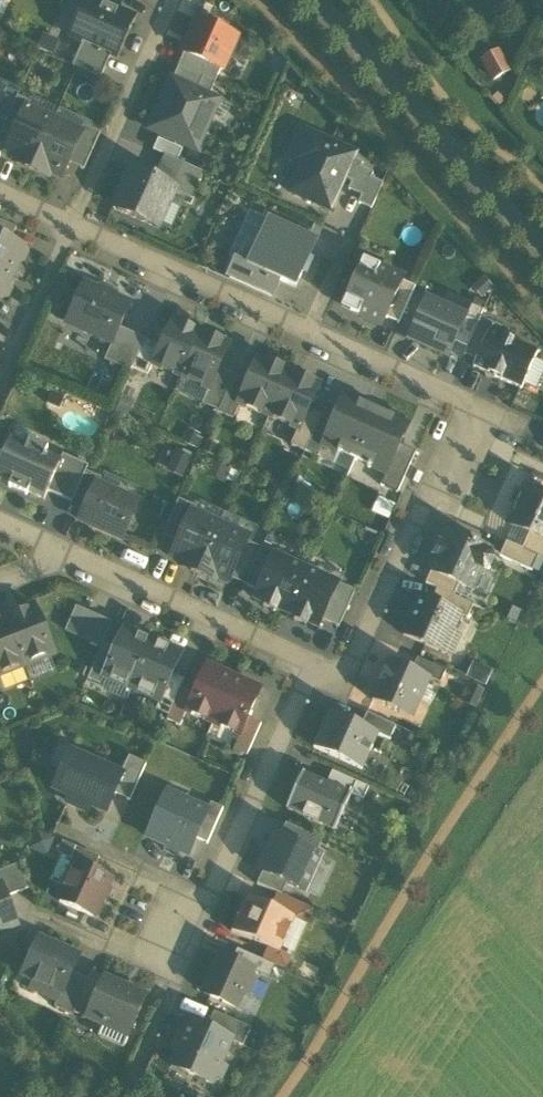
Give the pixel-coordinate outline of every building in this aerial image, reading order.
[(115,56),(133,18),(93,0),(87,0),(71,37),(83,42),(111,55),(115,56)] [(221,69),(222,70),(237,37),(225,31),(227,26),(212,20),(210,25),(197,19),(182,52),(184,53),(221,69)] [(100,79),(111,55),(83,42),(72,66),(100,79)] [(479,57),(491,79),(510,69),(498,47),(479,57)] [(184,53),(179,66),(215,82),(221,69),(184,53)] [(173,80),(209,96),(215,82),(179,66),(173,80)] [(148,129),(196,151),(210,120),(219,101),(219,100),(209,96),(173,80),(171,79),(148,129)] [(2,98),(0,102),(0,121),(5,123),(17,97),(18,94),(6,89),(2,98)] [(26,108),(27,109),(30,102),(17,97),(5,123),(1,133),(13,138),(26,108)] [(27,109),(54,121),(59,108),(33,97),(30,102),(27,109)] [(219,101),(210,120),(223,126),(231,107),(219,101)] [(16,162),(32,169),(54,121),(27,109),(26,108),(13,138),(6,153),(18,158),(16,162)] [(94,124),(59,108),(54,121),(80,133),(83,126),(91,130),(94,124)] [(80,133),(54,121),(32,169),(48,176),(49,172),(61,178),(67,163),(81,133),(80,133)] [(83,126),(80,133),(81,133),(67,163),(84,170),(100,134),(91,130),(83,126)] [(301,166),(289,192),(330,210),(344,179),(353,159),(355,154),(307,132),(293,162),(301,166)] [(165,156),(168,158),(174,146),(158,139),(153,151),(165,156)] [(168,158),(177,162),(182,149),(174,146),(168,158)] [(175,191),(190,198),(202,173),(177,162),(168,158),(165,156),(154,180),(175,189),(175,191)] [(363,163),(353,159),(344,179),(352,182),(353,183),(360,168),(361,168),(363,163)] [(353,183),(352,182),(348,190),(362,196),(358,203),(371,209),(383,184),(371,178),(373,173),(361,168),(360,168),(353,183)] [(114,206),(159,226),(175,191),(175,189),(154,180),(130,169),(114,206)] [(175,191),(159,226),(174,233),(190,198),(175,191)] [(280,280),(295,287),(317,239),(269,217),(257,242),(248,263),(247,266),(280,280)] [(10,242),(17,228),(0,221),(0,237),(10,242)] [(13,274),(18,263),(24,261),(27,254),(25,248),(10,242),(0,237),(0,268),(13,274)] [(245,237),(236,258),(248,263),(257,242),(245,237)] [(227,276),(272,296),(280,280),(247,266),(248,263),(236,258),(227,276)] [(363,259),(341,308),(358,316),(382,326),(386,318),(402,281),(404,278),(379,267),(379,266),(363,259)] [(13,274),(0,268),(0,298),(2,299),(8,296),(11,290),(8,284),(13,274)] [(415,287),(402,281),(386,318),(399,324),(415,287)] [(84,284),(66,322),(112,343),(113,343),(120,328),(130,304),(116,298),(117,295),(100,287),(99,290),(84,284)] [(408,338),(448,356),(455,341),(466,316),(426,298),(408,338)] [(455,341),(467,347),(480,318),(484,310),(471,305),(466,316),(455,341)] [(464,355),(476,360),(489,331),(490,331),(493,324),(480,318),(467,347),(464,355)] [(152,364),(181,377),(200,332),(172,320),(160,346),(152,364)] [(145,339),(120,328),(113,343),(112,343),(104,360),(130,372),(132,367),(145,339)] [(476,360),(473,367),(521,389),(522,388),(533,362),(538,353),(490,331),(489,331),(476,360)] [(229,345),(200,332),(181,377),(208,389),(209,389),(219,368),(229,345)] [(152,364),(160,346),(145,339),(132,367),(148,374),(152,364)] [(240,403),(269,416),(288,372),(259,358),(248,383),(239,403),(240,403)] [(522,388),(537,395),(542,380),(542,366),(533,362),(522,388)] [(202,404),(218,411),(234,376),(234,375),(219,368),(209,389),(208,389),(202,404)] [(319,386),(288,372),(269,416),(298,429),(299,430),(308,410),(319,386)] [(248,383),(234,376),(218,411),(217,412),(233,419),(240,403),(239,403),(248,383)] [(323,446),(354,460),(376,411),(364,405),(365,401),(351,395),(349,399),(344,397),(332,424),(322,445),(323,446)] [(305,452),(320,418),(321,416),(308,410),(299,430),(298,429),(291,446),(305,452)] [(389,417),(376,411),(354,460),(386,474),(399,445),(408,425),(403,423),(405,419),(391,413),(389,417)] [(332,424),(320,418),(305,452),(317,458),(323,446),(322,445),(332,424)] [(16,427),(10,439),(27,446),(30,440),(32,434),(16,427)] [(47,492),(61,461),(60,461),(45,454),(48,448),(30,440),(27,446),(10,439),(3,454),(0,462),(0,480),(10,484),(8,487),(27,495),(28,492),(44,500),(47,492)] [(380,485),(397,493),(416,452),(399,445),(386,474),(380,485)] [(47,492),(72,503),(86,472),(88,466),(63,455),(60,461),(61,461),(47,492)] [(69,508),(84,515),(97,485),(98,485),(101,479),(86,472),(72,503),(69,508)] [(84,515),(81,521),(121,539),(137,503),(98,485),(97,485),(84,515)] [(542,539),(542,496),(525,488),(509,524),(529,533),(542,539)] [(192,513),(195,507),(178,499),(162,536),(178,543),(191,513),(192,513)] [(181,567),(198,574),(219,525),(192,513),(191,513),(178,543),(172,557),(183,562),(181,567)] [(246,542),(248,538),(219,525),(198,574),(214,581),(216,577),(228,582),(230,578),(246,542)] [(459,584),(472,590),(481,570),(483,571),(489,569),(494,559),(491,553),(489,552),(490,550),(448,531),(430,571),(431,572),(459,584)] [(522,548),(522,549),(538,557),(542,559),(542,539),(529,533),(522,548)] [(532,571),(538,557),(522,549),(522,548),(506,541),(500,556),(532,571)] [(246,542),(230,578),(245,585),(262,549),(246,542)] [(245,585),(258,591),(274,555),(262,549),(245,585)] [(305,569),(274,555),(258,591),(254,599),(264,604),(263,606),(275,611),(276,609),(285,613),(305,569)] [(338,583),(305,569),(285,613),(295,617),(294,620),(306,625),(307,623),(318,628),(321,620),(338,583)] [(426,584),(437,589),(454,596),(459,584),(431,572),(426,584)] [(355,591),(338,583),(321,620),(338,627),(355,591)] [(473,605),(454,596),(437,589),(431,601),(460,614),(467,618),(473,605)] [(403,635),(450,656),(459,636),(452,633),(460,614),(431,601),(420,596),(403,635)] [(25,667),(28,666),(50,657),(54,656),(34,606),(5,618),(25,667)] [(65,631),(78,637),(89,612),(76,607),(65,631)] [(78,637),(101,648),(104,643),(112,623),(89,612),(78,637)] [(460,614),(452,633),(459,636),(466,639),(474,621),(467,618),(460,614)] [(25,667),(5,618),(0,620),(0,677),(25,667)] [(103,677),(131,689),(153,641),(125,628),(116,648),(103,677)] [(181,654),(153,641),(131,689),(159,702),(160,702),(172,674),(181,654)] [(87,679),(100,685),(103,677),(116,648),(104,643),(101,648),(87,679)] [(55,671),(50,657),(28,666),(33,680),(55,671)] [(417,658),(412,670),(428,677),(441,683),(446,670),(417,658)] [(484,684),(491,668),(472,659),(465,675),(484,684)] [(412,670),(390,660),(372,700),(410,717),(428,677),(412,670)] [(186,712),(213,724),(234,677),(207,665),(194,693),(186,712)] [(168,716),(181,687),(184,679),(172,674),(160,702),(159,702),(155,710),(168,716)] [(260,689),(234,677),(213,724),(239,736),(248,718),(260,689)] [(461,698),(475,705),(483,687),(469,681),(461,698)] [(166,719),(180,725),(186,712),(194,693),(181,687),(168,716),(166,719)] [(313,748),(362,770),(378,734),(361,726),(330,712),(313,748)] [(378,734),(390,740),(396,726),(367,713),(361,726),(378,734)] [(233,749),(247,755),(261,724),(248,718),(239,736),(233,749)] [(71,752),(54,789),(71,797),(68,802),(86,810),(89,805),(105,812),(113,794),(122,775),(121,775),(71,752)] [(122,775),(113,794),(130,801),(146,765),(129,757),(121,775),(122,775)] [(332,772),(327,784),(351,795),(363,800),(368,788),(332,772)] [(302,773),(286,809),(334,831),(351,795),(327,784),(302,773)] [(188,855),(195,839),(208,811),(207,811),(167,793),(147,837),(188,855)] [(208,811),(195,839),(207,844),(223,809),(211,803),(207,811),(208,811)] [(279,838),(315,854),(321,840),(285,824),(279,838)] [(35,829),(29,844),(47,851),(53,836),(35,829)] [(287,883),(305,892),(305,891),(321,856),(315,854),(279,838),(274,836),(258,871),(262,873),(287,883)] [(77,863),(94,870),(99,858),(63,842),(58,854),(77,863)] [(321,856),(305,891),(319,897),(335,863),(321,856)] [(59,902),(92,917),(110,877),(94,870),(77,863),(59,902)] [(6,898),(28,889),(18,865),(0,872),(0,884),(1,885),(6,898)] [(257,885),(281,895),(287,883),(262,873),(257,885)] [(6,934),(4,928),(16,924),(6,898),(1,885),(0,886),(0,936),(6,934)] [(295,920),(307,926),(314,910),(281,896),(275,910),(295,919),(295,920)] [(268,949),(280,954),(295,920),(295,919),(275,910),(247,897),(231,932),(268,949)] [(280,954),(268,949),(262,961),(271,965),(286,971),(307,926),(295,920),(280,954)] [(61,993),(63,994),(72,973),(79,957),(39,939),(23,975),(36,981),(61,993)] [(238,950),(232,962),(254,972),(265,977),(271,965),(262,961),(238,950)] [(204,994),(237,1009),(244,993),(250,995),(256,980),(251,978),(254,972),(232,962),(220,957),(204,994)] [(54,1007),(72,1015),(73,1013),(79,1000),(88,980),(72,973),(63,994),(61,993),(57,1001),(54,1007)] [(79,1000),(91,1005),(103,978),(91,973),(88,980),(79,1000)] [(98,1036),(123,1047),(146,997),(104,978),(103,978),(91,1005),(85,1018),(102,1026),(98,1036)] [(32,990),(57,1001),(61,993),(36,981),(32,990)] [(73,1013),(85,1018),(91,1005),(79,1000),(73,1013)] [(230,1041),(243,1047),(250,1029),(214,1013),(207,1029),(231,1040),(230,1041)] [(211,1084),(214,1077),(220,1065),(230,1041),(231,1040),(207,1029),(191,1022),(171,1066),(211,1084)] [(226,1067),(220,1065),(214,1077),(220,1080),(226,1067)]
